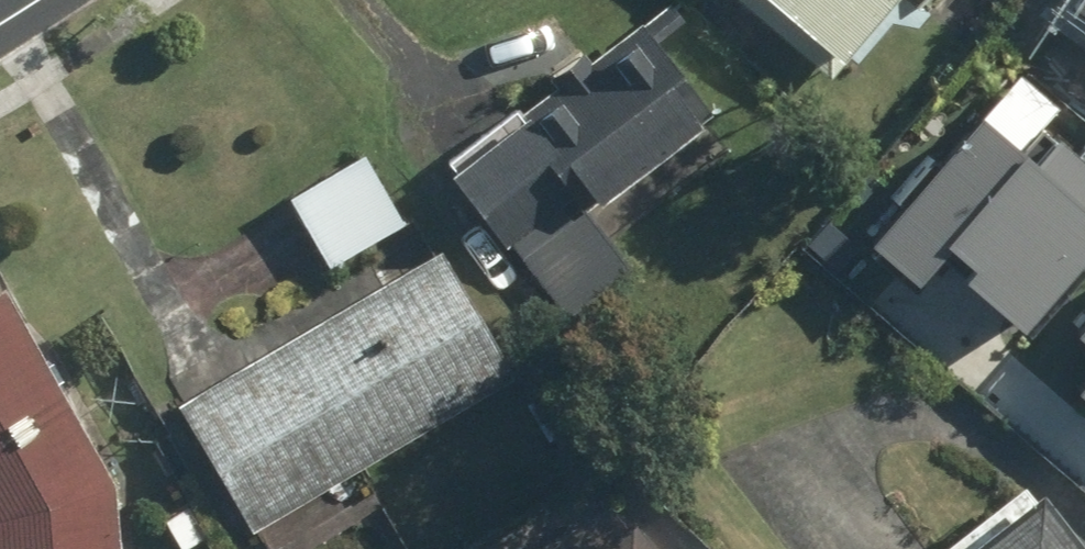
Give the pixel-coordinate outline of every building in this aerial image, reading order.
[(814,67),(871,0),(735,0),(814,67)] [(630,22),(439,172),(560,326),(629,272),(581,212),(704,115),(630,22)] [(941,224),(969,247),(961,256),(1021,306),(1084,230),(1084,146),(1035,105),(1016,128),(980,98),(867,231),(907,264),(941,224)] [(403,222),(356,150),(278,201),(325,272),(403,222)] [(245,534),(509,379),(435,252),(170,407),(245,534)] [(0,303),(0,548),(111,548),(105,482),(0,303)] [(1016,483),(931,548),(1067,548),(1016,483)] [(614,519),(575,548),(637,548),(614,519)] [(551,528),(523,548),(567,548),(551,528)]
